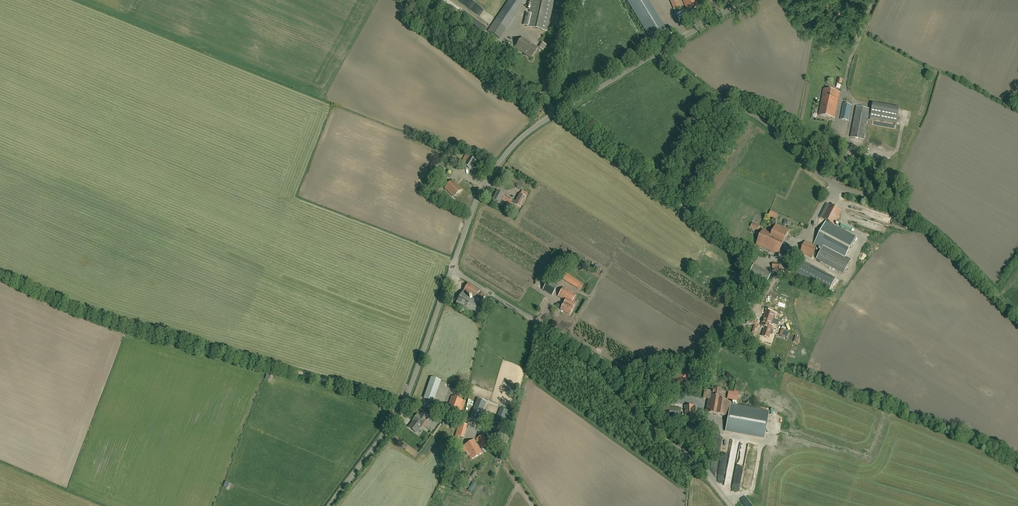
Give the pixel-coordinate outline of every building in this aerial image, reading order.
[(530,13),(526,13),(523,26),(526,26),(526,27),(547,32),(550,18),(554,0),(533,0),(530,13)] [(687,11),(699,6),(697,0),(683,0),(687,11)] [(642,23),(665,12),(661,3),(637,13),(642,23)] [(498,16),(488,32),(499,39),(515,16),(513,14),(504,8),(498,16)] [(657,18),(643,27),(651,40),(665,31),(657,18)] [(527,47),(530,43),(522,38),(515,48),(525,54),(528,48),(527,47)] [(528,48),(525,54),(531,58),(538,48),(530,43),(527,47),(528,48)] [(835,118),(840,93),(824,90),(819,115),(835,118)] [(848,121),(851,106),(843,104),(840,119),(848,121)] [(896,124),(899,109),(873,104),(872,110),(869,109),(856,107),(851,137),(864,140),(868,116),(870,117),(870,119),(896,124)] [(476,178),(482,169),(477,167),(474,165),(476,161),(465,155),(461,163),(464,165),(464,166),(471,170),(474,172),(472,176),(476,178)] [(440,179),(445,173),(440,169),(435,176),(440,179)] [(454,197),(461,190),(453,181),(445,188),(454,197)] [(501,200),(504,195),(497,192),(496,192),(495,194),(496,195),(493,200),(499,203),(503,205),(505,201),(501,200)] [(519,210),(520,208),(526,198),(520,195),(516,202),(512,199),(512,200),(504,195),(501,200),(505,201),(510,204),(509,205),(519,210)] [(775,219),(777,214),(771,211),(768,216),(775,219)] [(760,226),(752,222),(750,227),(758,230),(760,226)] [(826,222),(814,244),(822,248),(816,259),(844,274),(851,260),(846,257),(856,237),(826,222)] [(768,244),(766,249),(778,254),(788,230),(776,225),(772,234),(773,235),(769,243),(766,241),(765,243),(768,244)] [(773,235),(772,234),(763,230),(757,245),(766,249),(768,244),(765,243),(766,241),(769,243),(773,235)] [(812,258),(817,246),(805,241),(800,253),(812,258)] [(830,290),(836,279),(802,261),(796,272),(830,290)] [(584,284),(565,272),(561,279),(580,290),(584,284)] [(767,272),(763,281),(767,283),(772,274),(767,272)] [(548,280),(542,290),(552,296),(558,286),(548,280)] [(476,317),(484,303),(475,297),(479,290),(468,284),(455,304),(476,317)] [(563,288),(558,296),(566,301),(565,304),(564,303),(560,310),(570,315),(573,309),(572,308),(574,305),(575,304),(572,302),(576,295),(563,288)] [(762,323),(761,326),(765,327),(762,336),(769,339),(770,334),(771,334),(773,330),(772,330),(772,329),(773,326),(771,326),(772,323),(773,324),(775,319),(773,319),(774,319),(775,314),(766,311),(762,323)] [(431,378),(424,398),(433,402),(440,381),(431,378)] [(706,413),(728,417),(725,432),(764,439),(769,413),(734,407),(733,409),(730,409),(732,402),(723,401),(724,391),(720,390),(720,388),(714,387),(714,389),(710,389),(706,413)] [(727,399),(737,401),(739,393),(737,393),(738,391),(734,391),(734,392),(728,391),(727,399)] [(461,412),(465,401),(452,396),(448,408),(461,412)] [(478,422),(485,402),(478,400),(470,419),(478,422)] [(680,417),(681,408),(657,405),(656,417),(657,417),(657,420),(678,423),(679,421),(680,417)] [(500,431),(508,411),(500,408),(493,428),(500,431)] [(423,413),(420,417),(417,415),(413,421),(413,422),(409,428),(417,433),(421,427),(423,425),(426,427),(429,423),(426,421),(429,417),(423,413)] [(463,438),(467,425),(459,423),(452,447),(457,449),(461,437),(463,438)] [(481,448),(488,444),(483,435),(476,439),(481,448)] [(471,459),(482,453),(474,440),(463,446),(471,459)] [(744,467),(746,459),(739,458),(738,465),(744,467)] [(717,474),(724,475),(727,460),(720,459),(717,474)] [(466,489),(472,479),(467,476),(461,485),(466,489)]
